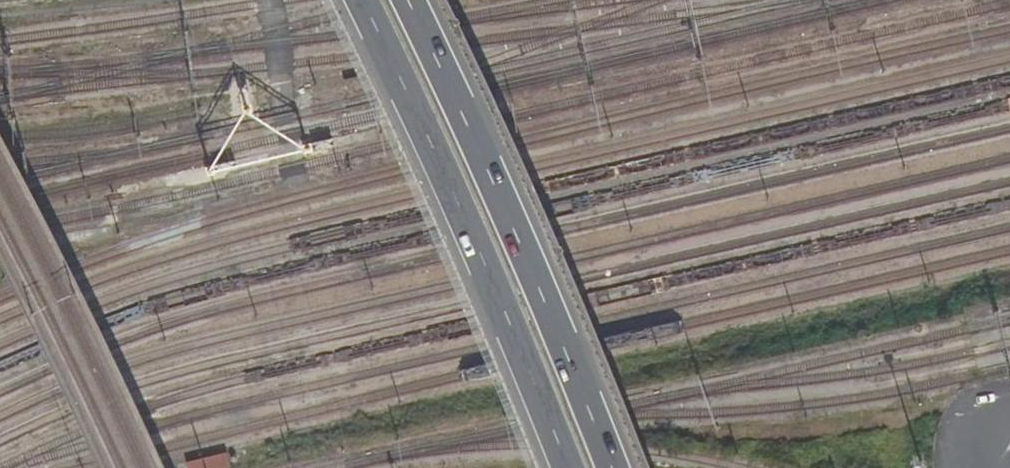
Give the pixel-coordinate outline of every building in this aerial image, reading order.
[(187,461),(189,467),(233,467),(229,451),(187,461)]
